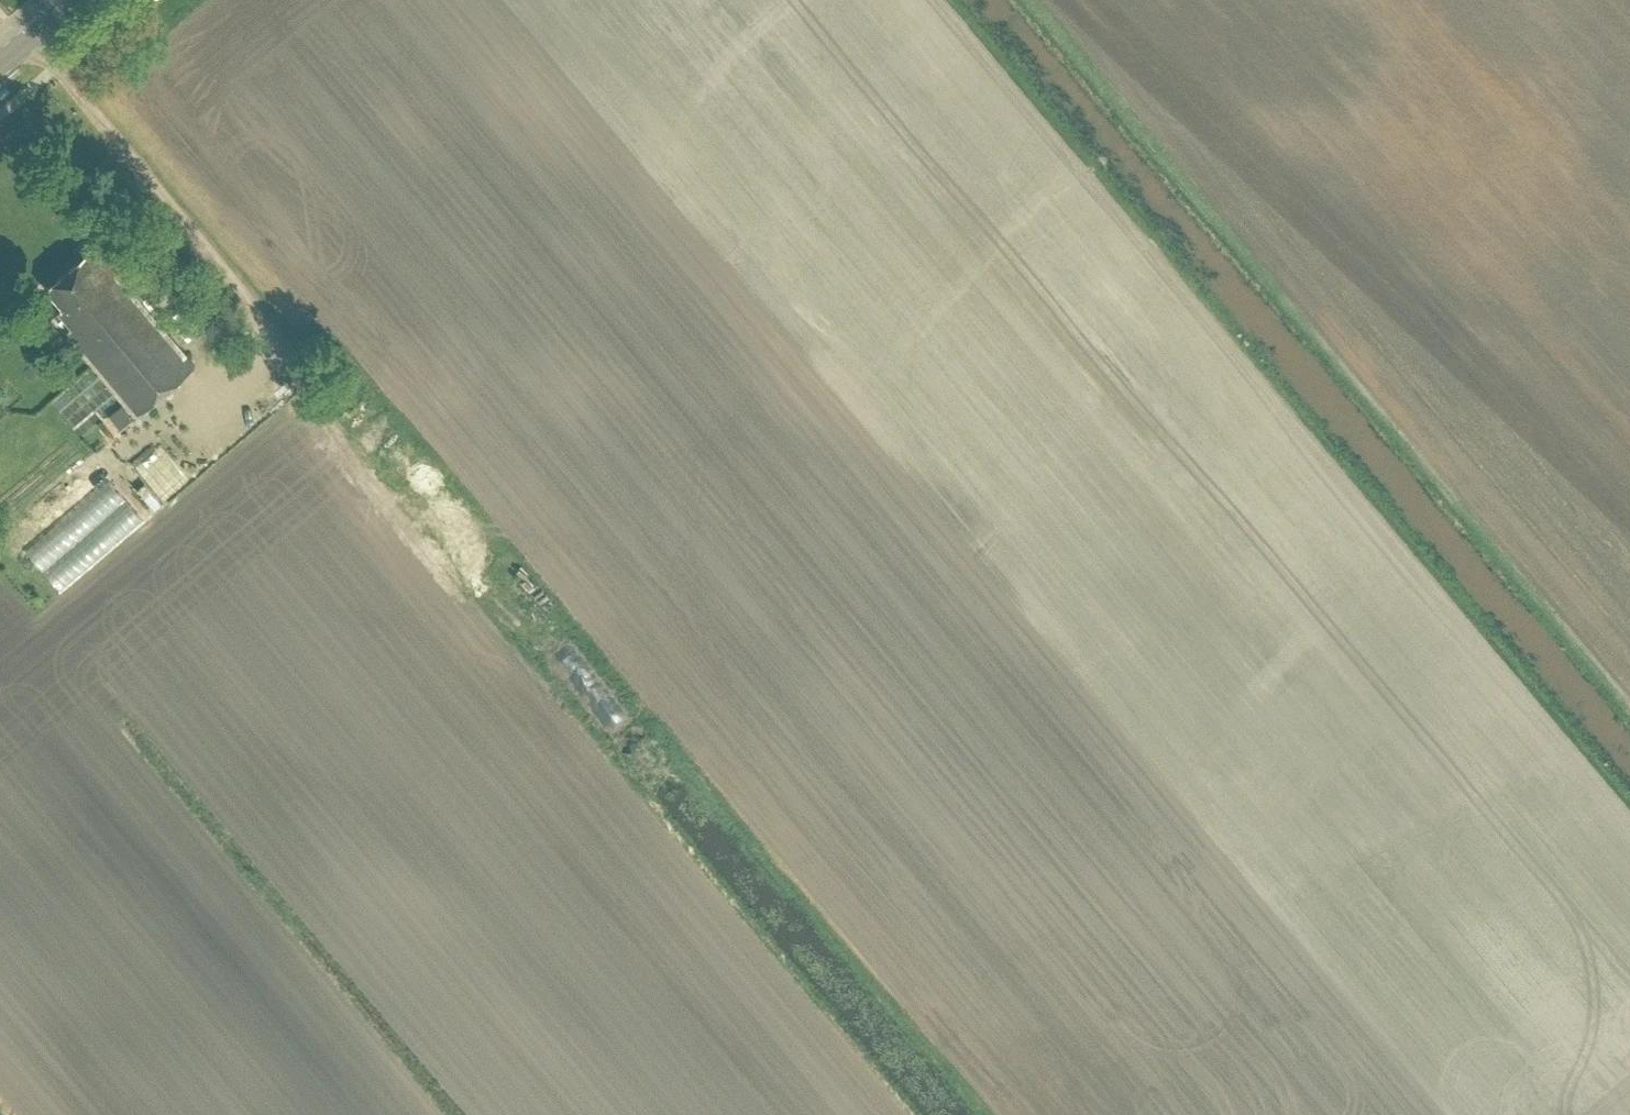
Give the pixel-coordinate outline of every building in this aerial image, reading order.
[(58,312),(71,328),(67,332),(136,415),(194,367),(95,247),(46,288),(63,308),(58,312)] [(418,493),(408,499),(419,518),(429,512),(418,493)]
